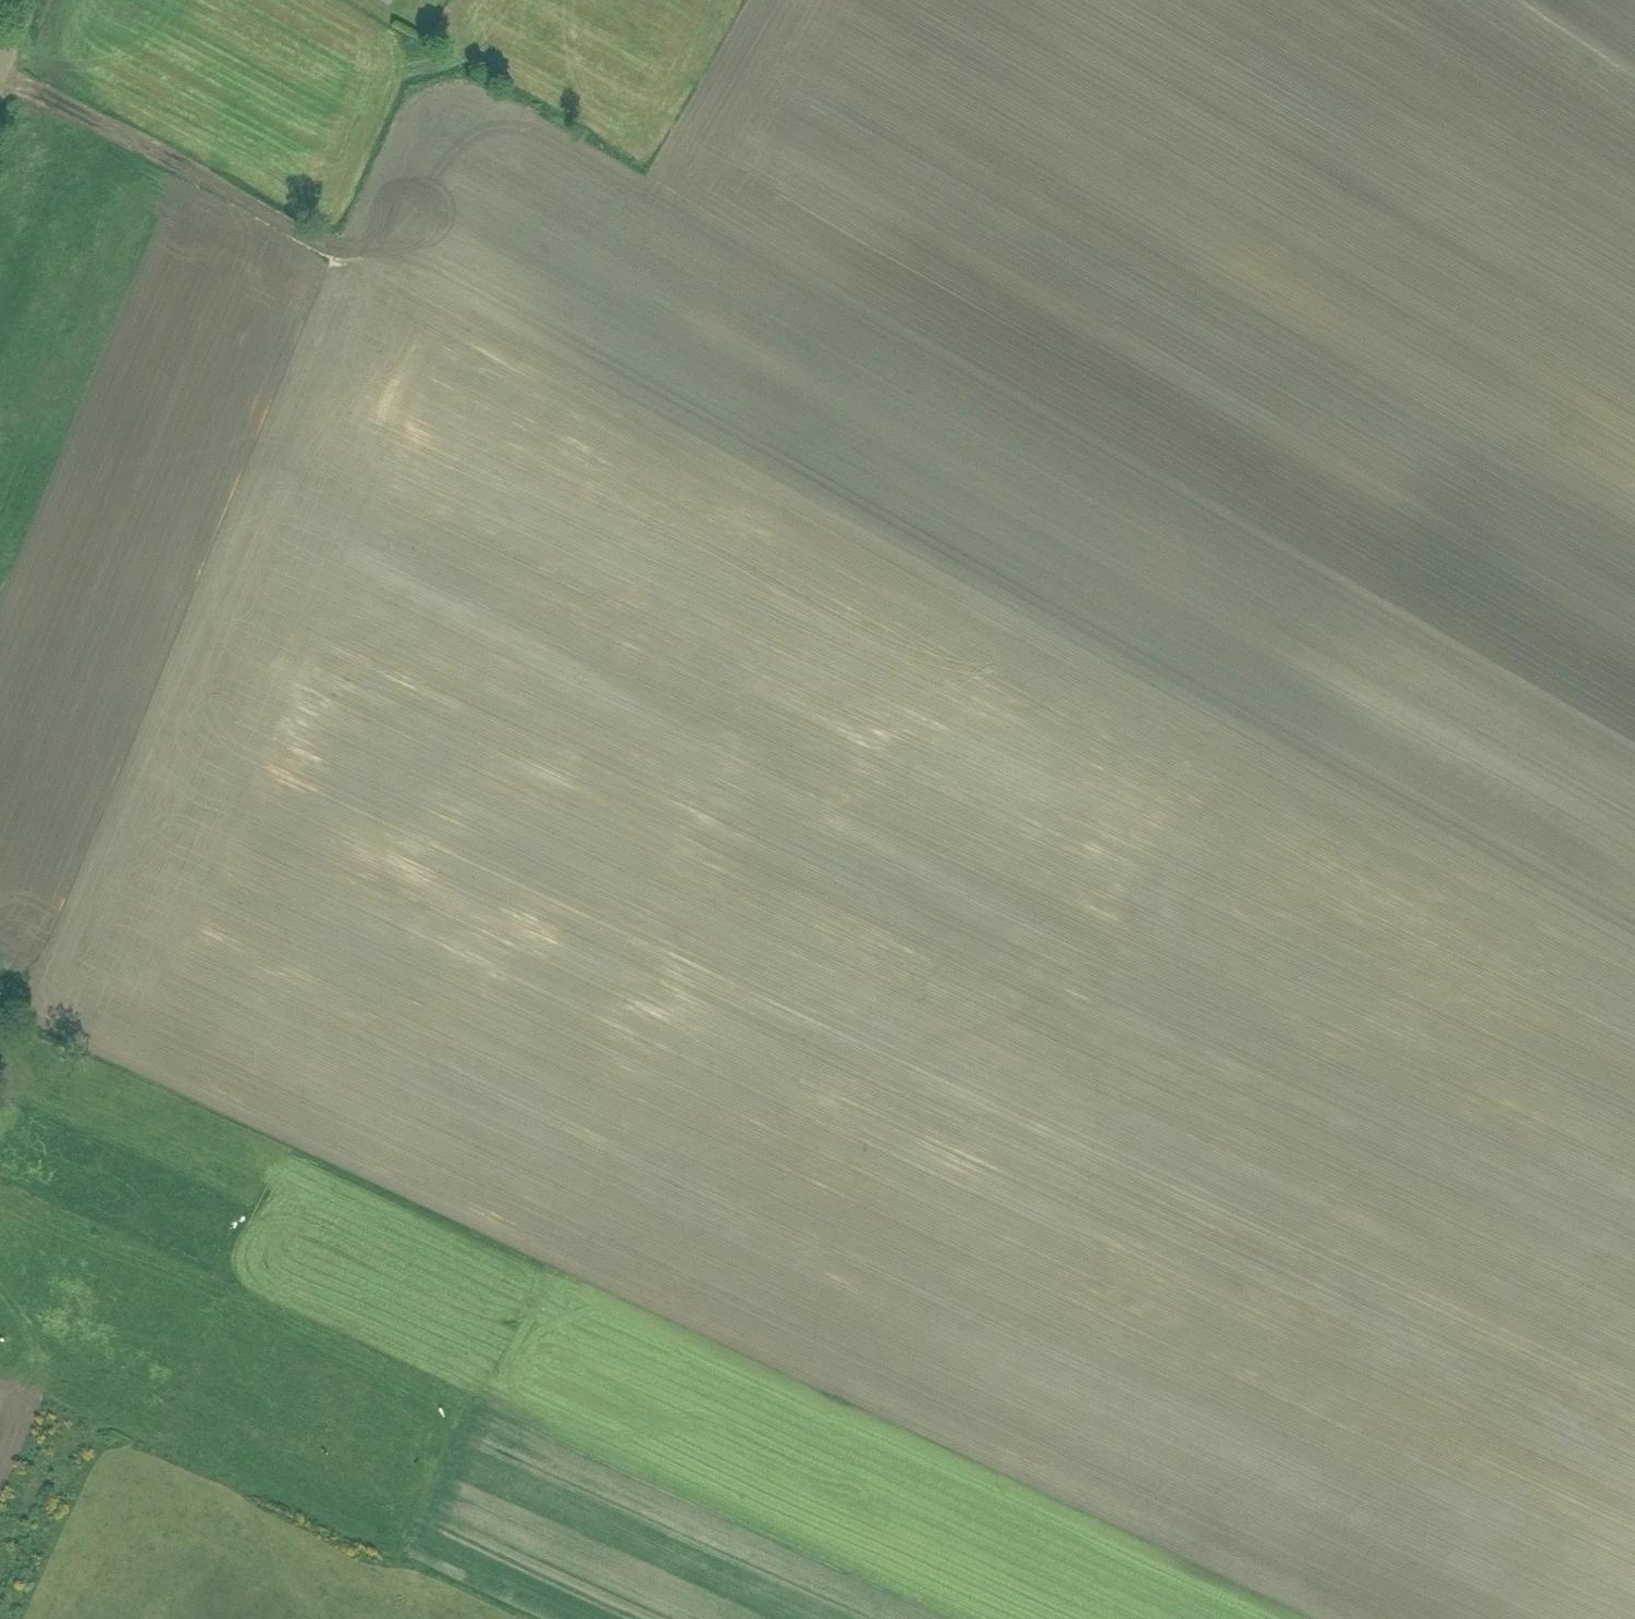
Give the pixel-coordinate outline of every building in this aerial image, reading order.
[(387,11),(394,0),(368,0),(387,11)]
